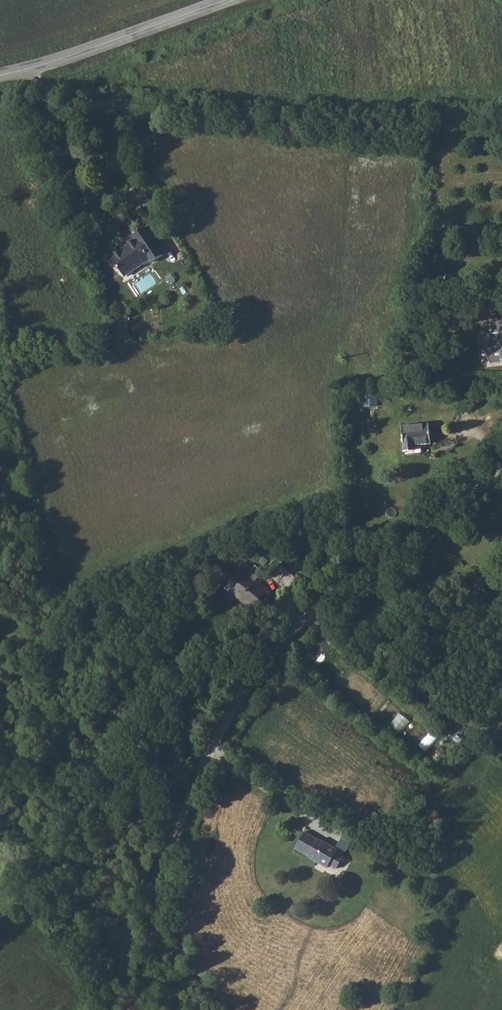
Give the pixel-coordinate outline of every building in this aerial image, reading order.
[(139,248),(114,263),(127,285),(151,271),(154,275),(166,267),(148,238),(137,245),(139,248)] [(500,324),(499,334),(496,334),(495,335),(494,339),(493,342),(493,345),(493,349),(490,349),(490,352),(490,355),(491,360),(493,364),(501,364),(501,324),(500,324)] [(433,432),(405,437),(410,462),(421,460),(420,455),(437,451),(433,432)] [(252,561),(231,583),(255,607),(271,590),(258,578),(264,573),(252,561)] [(271,575),(287,588),(296,577),(280,563),(271,575)] [(338,851),(322,842),(321,844),(308,837),(301,850),(312,856),(311,860),(329,869),(331,865),(338,851)] [(331,865),(329,869),(330,870),(332,866),(341,870),(348,858),(339,854),(340,851),(338,851),(331,865)]
